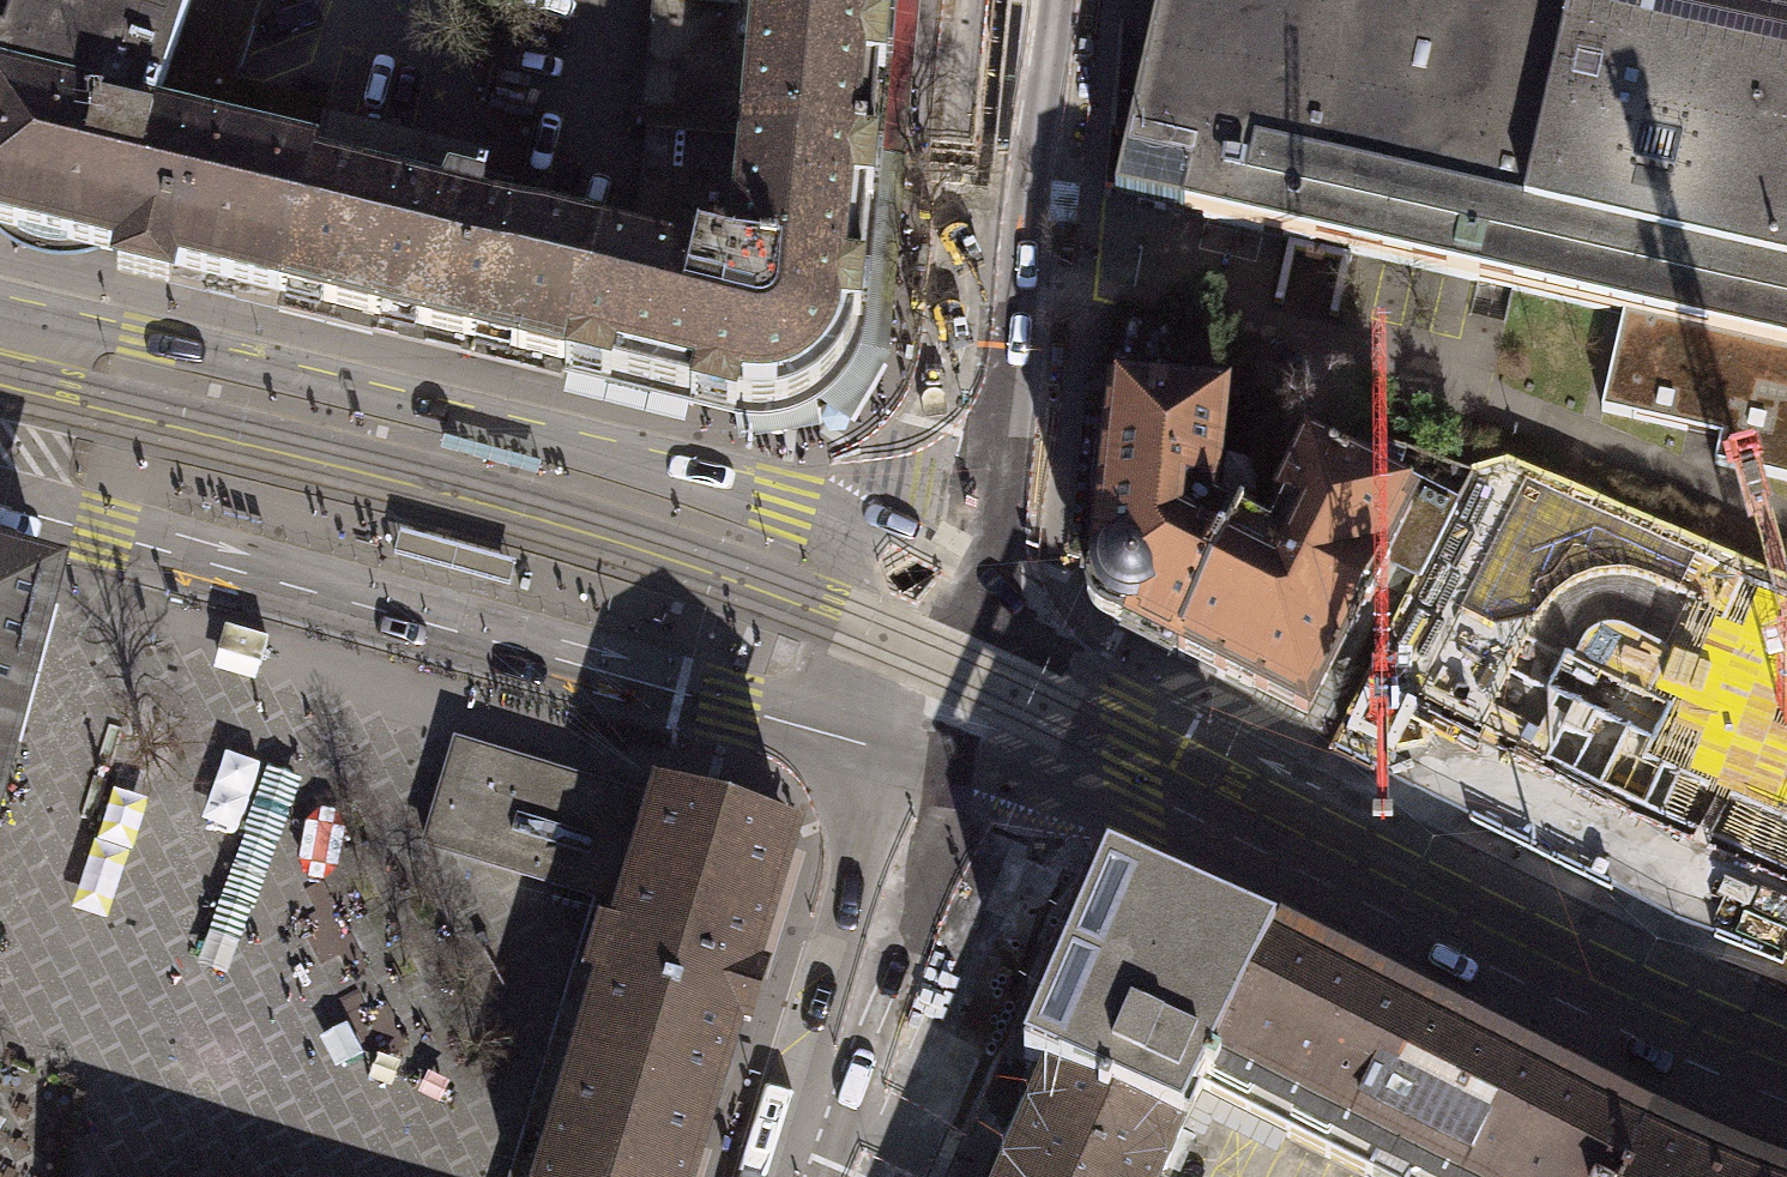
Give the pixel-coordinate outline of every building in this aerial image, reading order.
[(0,57),(0,93),(313,168),(325,115),(326,111),(199,80),(204,64),(239,76),(264,0),(19,0),(0,57)] [(869,154),(877,76),(884,77),(889,32),(882,32),(886,0),(659,0),(646,133),(869,154)] [(1114,199),(1137,204),(1655,322),(1633,418),(1720,438),(1714,465),(1786,481),(1786,0),(1159,0),(1114,199)] [(313,168),(0,93),(0,230),(121,259),(116,277),(168,290),(173,272),(281,298),(313,168)] [(567,367),(598,243),(482,215),(487,155),(325,115),(313,168),(281,298),(567,367)] [(877,156),(869,154),(646,133),(639,213),(630,251),(598,243),(567,367),(566,373),(609,383),(612,377),(692,397),(691,404),(735,413),(737,406),(754,407),(777,408),(813,392),(840,363),(852,324),(859,324),(864,279),(856,279),(864,201),(872,201),(877,156)] [(1125,631),(1178,658),(1239,538),(1211,525),(1223,415),(1112,404),(1094,577),(1089,584),(1087,592),(1087,606),(1091,613),(1096,621),(1105,628),(1114,631),(1125,631)] [(1271,554),(1239,538),(1178,658),(1307,723),(1389,559),(1413,513),(1398,505),(1323,467),(1304,465),(1266,541),(1265,542),(1275,547),(1271,554)] [(1413,513),(1389,559),(1421,575),(1457,505),(1410,482),(1398,505),(1413,513)] [(1725,825),(1761,742),(1733,727),(1710,679),(1725,665),(1717,635),(1737,582),(1702,568),(1679,578),(1629,562),(1551,517),(1533,544),(1542,566),(1535,586),(1491,592),(1469,579),(1420,680),(1465,699),(1460,716),(1499,736),(1510,728),(1639,793),(1636,805),(1675,823),(1686,809),(1725,825)] [(48,585),(0,572),(0,761),(48,585)] [(582,1068),(663,803),(453,739),(420,850),(585,900),(586,895),(587,894),(428,846),(453,766),(563,799),(562,804),(610,818),(613,810),(622,813),(596,898),(594,897),(593,903),(508,1176),(549,1176),(582,1068)] [(1761,742),(1725,825),(1766,843),(1763,859),(1786,872),(1786,751),(1761,742)] [(563,799),(453,766),(428,846),(587,894),(586,895),(594,897),(596,898),(622,813),(613,810),(610,818),(562,804),(563,799)] [(582,1068),(710,1106),(790,841),(663,803),(582,1068)] [(1025,1066),(1051,1079),(1182,1135),(1193,1113),(1202,1095),(1274,950),(1175,906),(1107,876),(1025,1066)] [(1202,1095),(1365,1176),(1631,1176),(1648,1138),(1437,1028),(1274,950),(1202,1095)] [(582,1068),(549,1176),(688,1176),(710,1106),(582,1068)] [(1724,1172),(1648,1138),(1631,1176),(1737,1176),(1724,1172)]
